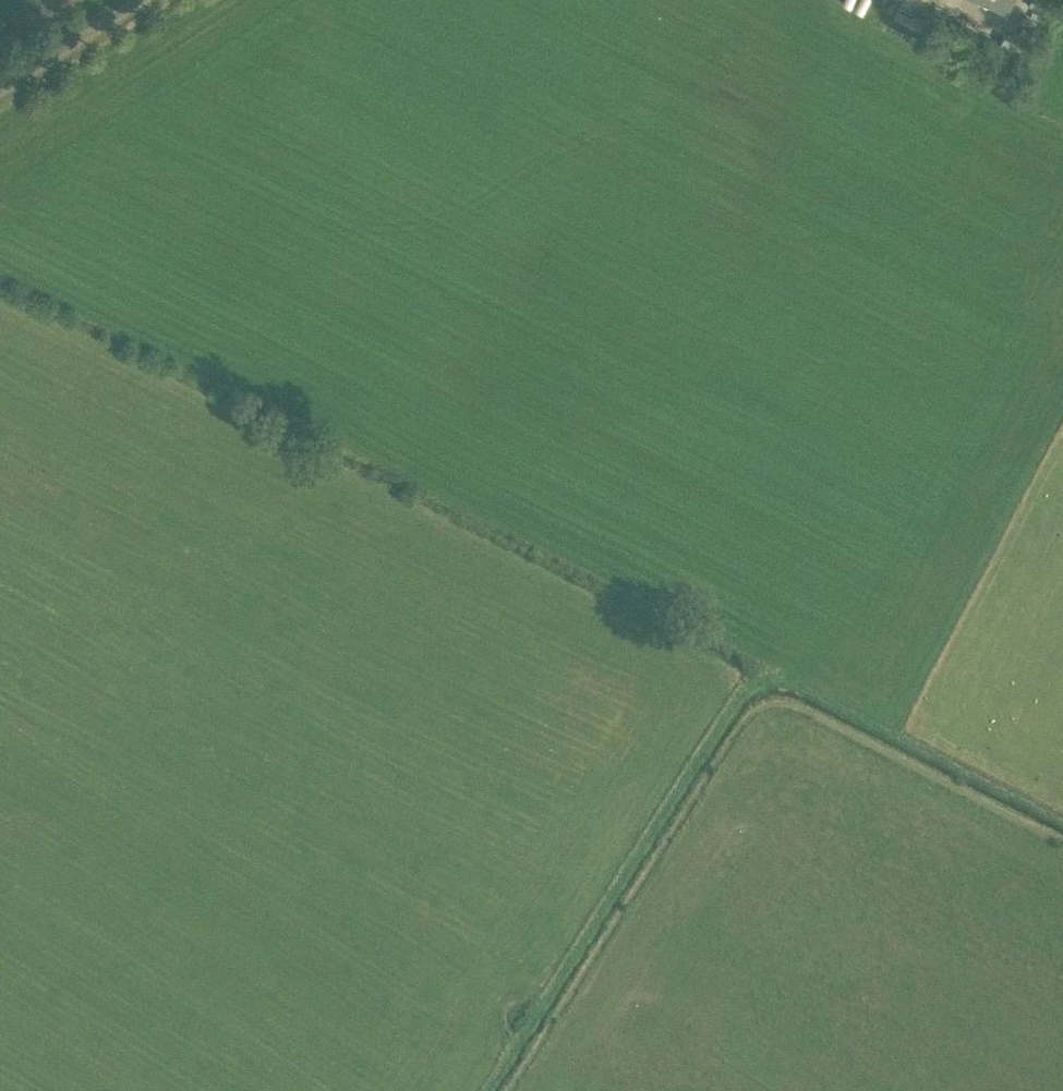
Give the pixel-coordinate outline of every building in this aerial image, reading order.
[(901,8),(896,20),(922,29),(926,17),(901,8)]
